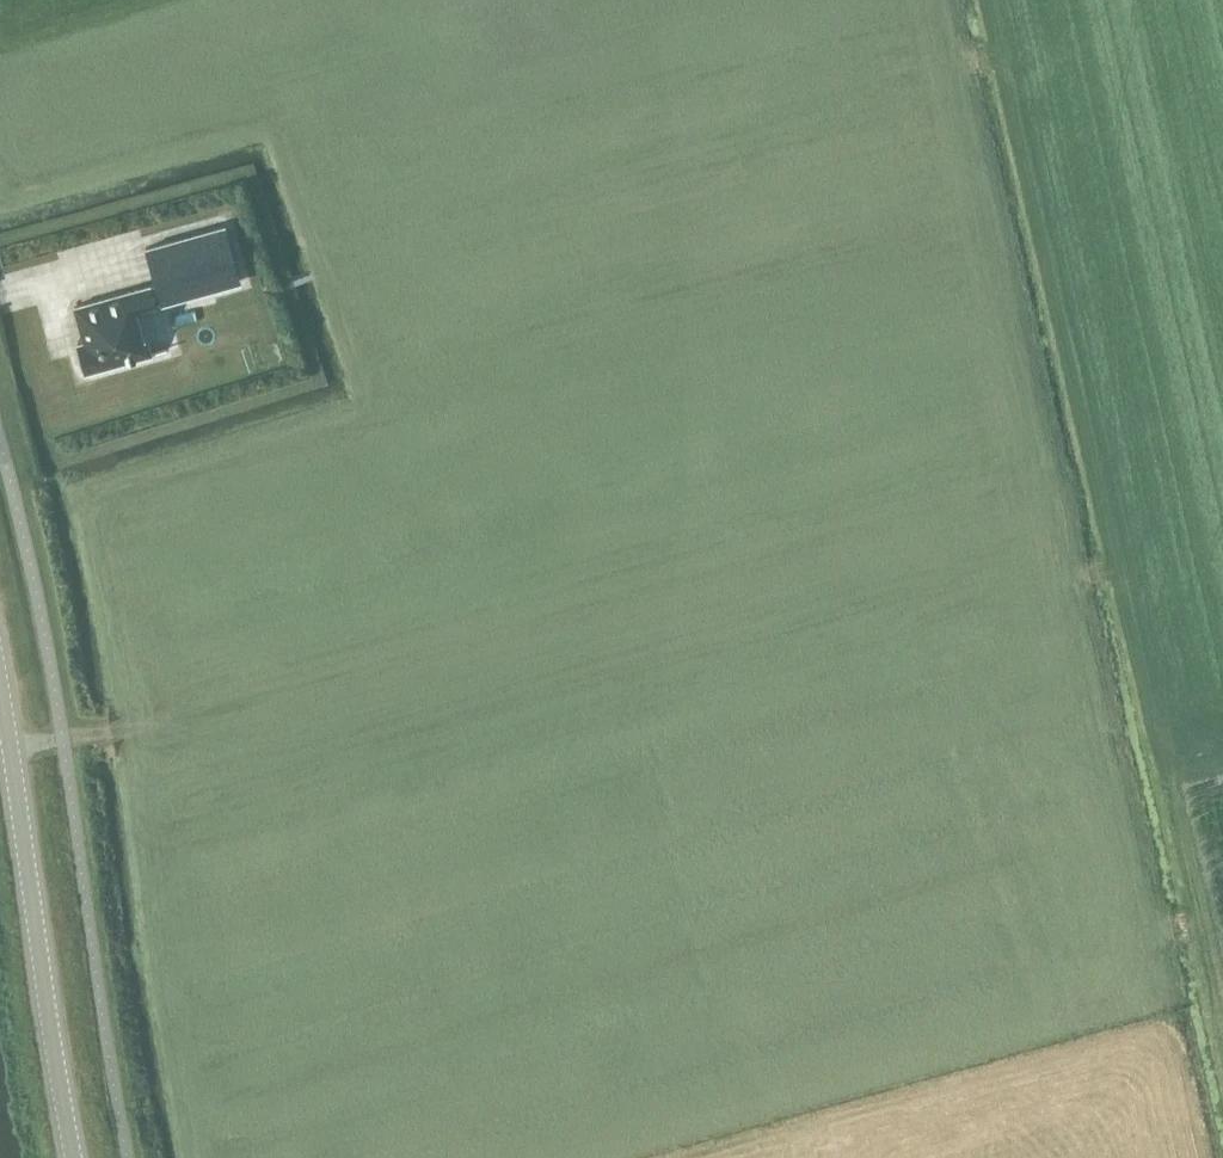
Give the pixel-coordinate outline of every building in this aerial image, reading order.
[(155,284),(74,307),(84,342),(77,344),(85,372),(168,349),(168,348),(150,353),(138,310),(239,282),(223,226),(145,248),(155,284)]
